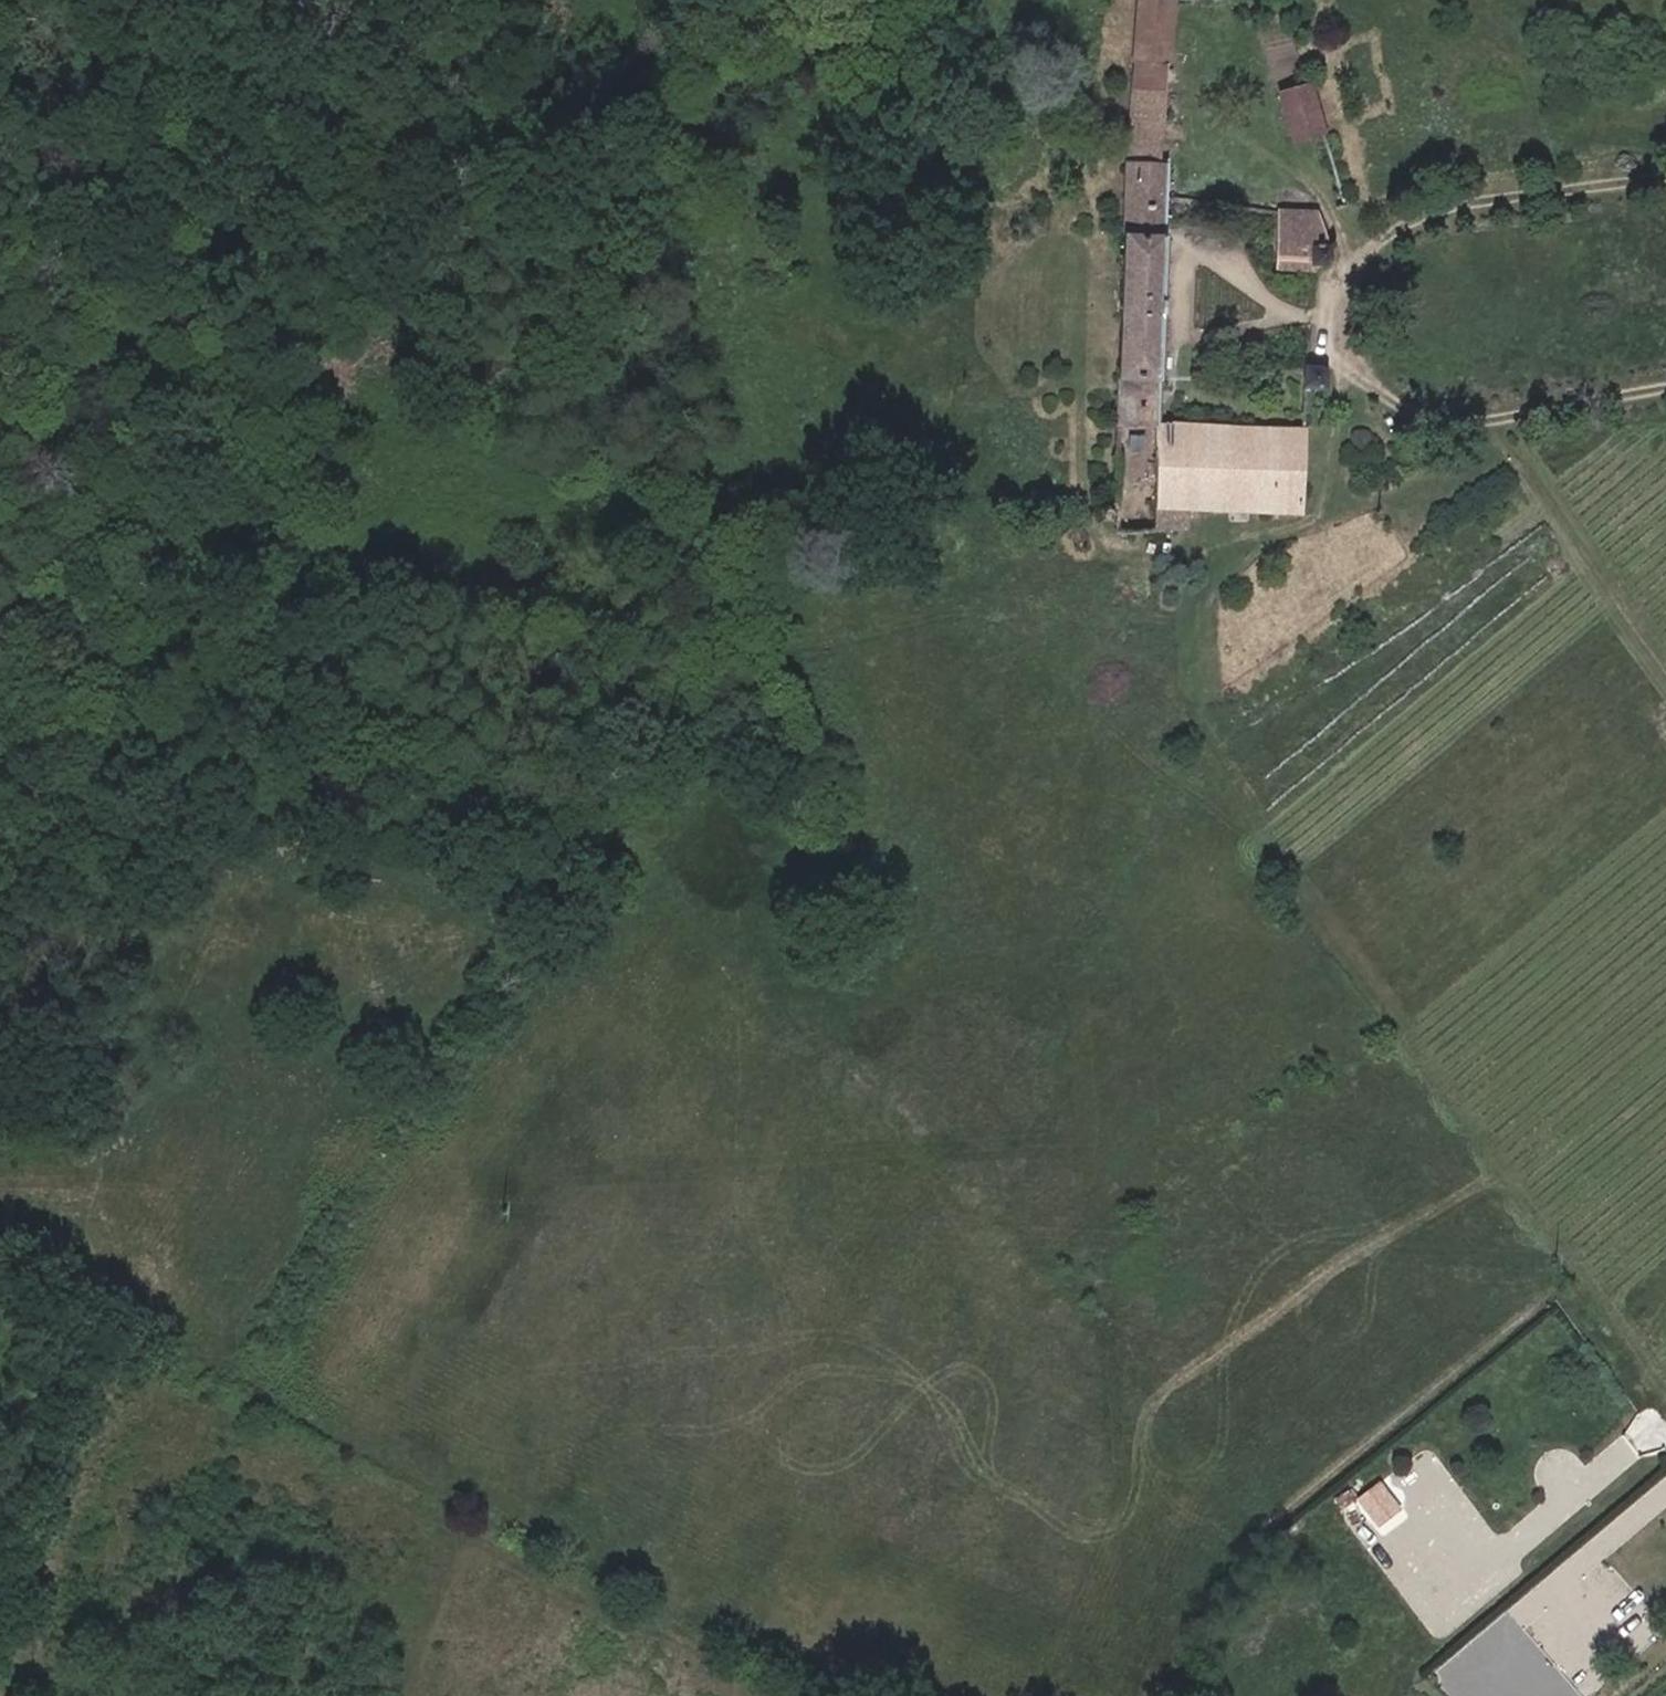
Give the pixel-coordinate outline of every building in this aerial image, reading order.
[(1128,138),(1126,164),(1116,462),(1155,463),(1154,508),(1153,530),(1187,528),(1188,517),(1196,517),(1197,509),(1298,513),(1302,431),(1156,423),(1165,164),(1159,164),(1166,65),(1170,65),(1175,0),(1137,0),(1128,138)] [(1311,84),(1278,93),(1291,143),(1324,134),(1311,84)] [(1315,211),(1279,212),(1277,271),(1312,273),(1313,265),(1317,266),(1322,265),(1324,264),(1328,259),(1330,256),(1330,253),(1315,211)] [(1318,367),(1305,366),(1303,388),(1317,388),(1319,388),(1323,385),(1325,382),(1326,378),(1325,373),(1321,368),(1318,367)] [(1400,1511),(1378,1482),(1354,1501),(1375,1529),(1400,1511)]
